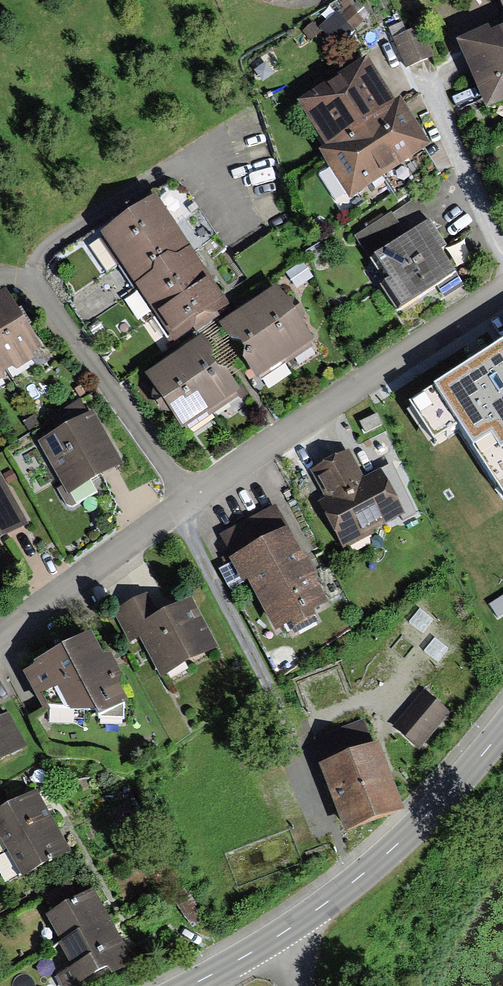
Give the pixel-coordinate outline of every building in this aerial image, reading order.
[(406,69),(432,59),(420,28),(394,38),(406,69)] [(502,102),(502,31),(489,37),(487,33),(459,46),(487,109),(502,102)] [(395,103),(366,58),(296,103),(326,148),(320,151),(351,199),(432,147),(401,100),(395,103)] [(171,347),(229,308),(225,301),(207,276),(190,250),(172,224),(156,199),(98,238),(171,347)] [(397,312),(455,274),(441,252),(447,248),(416,202),(360,238),(389,282),(381,287),(397,312)] [(467,245),(452,251),(459,267),(474,261),(467,245)] [(219,326),(256,380),(314,341),(277,287),(219,326)] [(0,297),(0,377),(42,350),(5,293),(0,297)] [(203,336),(145,375),(183,431),(241,391),(203,336)] [(413,403),(437,440),(462,424),(502,488),(502,344),(483,357),(413,403)] [(92,413),(39,443),(69,496),(122,466),(101,430),(92,413)] [(377,414),(360,423),(365,434),(383,426),(377,414)] [(349,451),(310,471),(325,500),(319,502),(343,549),(372,534),(371,531),(402,516),(380,473),(365,481),(349,451)] [(29,527),(8,490),(0,475),(0,543),(29,527)] [(275,507),(221,536),(235,560),(231,562),(243,585),(248,582),(275,634),(328,606),(314,579),(318,577),(311,564),(307,555),(302,558),(275,507)] [(161,679),(220,648),(192,596),(160,613),(149,593),(112,613),(129,645),(140,639),(161,679)] [(129,705),(119,689),(127,685),(110,655),(104,658),(91,635),(33,666),(34,669),(22,675),(43,714),(69,715),(96,716),(100,721),(104,719),(123,719),(124,708),(129,705)] [(392,728),(420,751),(450,713),(422,691),(392,728)] [(28,746),(8,712),(0,716),(0,762),(28,746)] [(361,720),(315,738),(326,765),(320,767),(345,833),(403,811),(378,745),(371,748),(361,720)] [(0,812),(0,840),(23,880),(73,852),(62,833),(50,813),(38,791),(0,812)] [(45,917),(73,968),(58,977),(63,985),(77,985),(99,974),(103,981),(134,964),(115,928),(103,907),(94,890),(74,901),(66,886),(44,897),(53,913),(45,917)]
